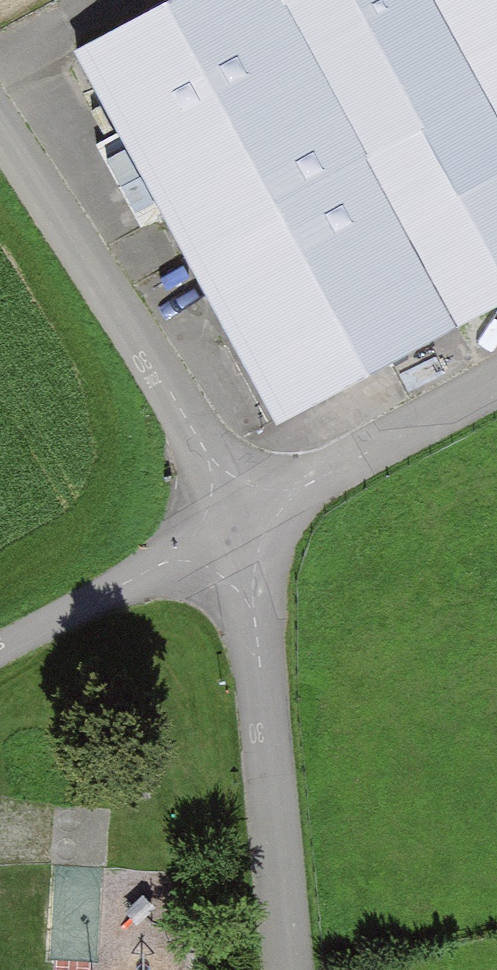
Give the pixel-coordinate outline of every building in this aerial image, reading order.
[(66,47),(270,431),(496,311),(496,0),(155,0),(66,47)]
